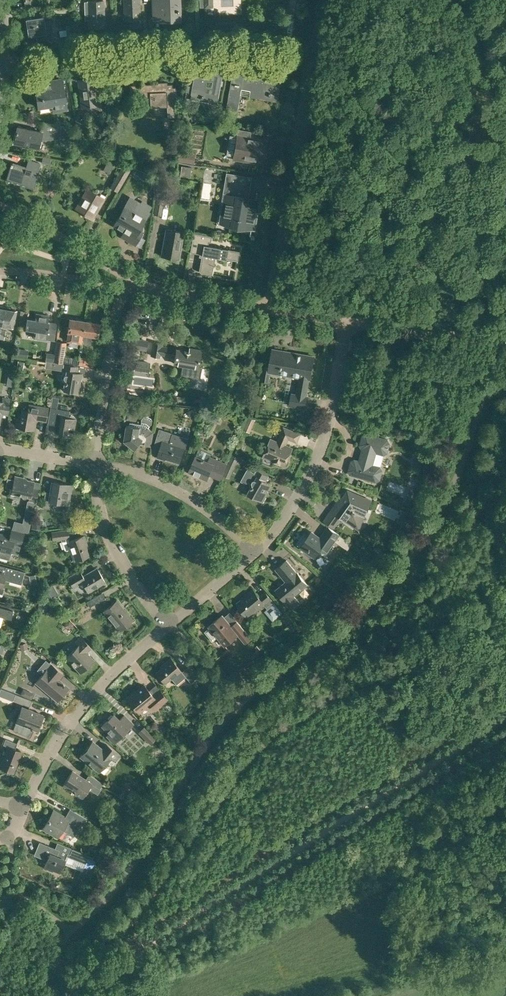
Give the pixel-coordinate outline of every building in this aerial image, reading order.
[(88,1),(84,1),(85,19),(88,19),(89,27),(104,26),(103,0),(94,0),(88,0),(88,1)] [(125,20),(130,19),(131,26),(140,26),(139,0),(124,0),(125,20)] [(161,21),(179,20),(178,0),(154,0),(154,4),(161,4),(161,21)] [(51,19),(43,20),(43,16),(26,19),(29,35),(39,33),(40,40),(54,37),(51,19)] [(185,93),(186,93),(191,94),(191,98),(216,103),(222,72),(215,70),(196,67),(193,86),(187,85),(185,93)] [(262,75),(256,74),(232,70),(226,108),(237,110),(241,88),(250,89),(249,96),(253,97),(277,101),(281,77),(262,73),(262,75)] [(97,105),(93,77),(78,79),(82,107),(97,105)] [(53,111),(66,109),(61,79),(50,80),(51,86),(35,89),(38,107),(52,105),(53,111)] [(167,106),(167,116),(163,116),(164,129),(168,129),(168,116),(174,116),(173,98),(176,98),(176,86),(172,87),(172,83),(167,84),(167,81),(158,82),(158,83),(149,84),(149,90),(130,92),(130,93),(144,92),(144,100),(150,99),(150,107),(167,106)] [(200,103),(199,111),(213,112),(214,108),(207,108),(207,104),(200,103)] [(86,124),(84,124),(83,118),(76,119),(78,136),(85,135),(85,129),(87,129),(86,124)] [(43,121),(41,131),(17,126),(14,141),(38,147),(40,140),(74,136),(75,127),(55,124),(43,121)] [(247,135),(247,137),(237,135),(233,158),(263,163),(267,138),(247,135)] [(177,161),(194,164),(195,153),(178,150),(177,161)] [(7,177),(12,179),(21,182),(20,184),(32,188),(40,164),(28,160),(26,167),(11,162),(7,177)] [(124,162),(109,187),(118,192),(132,167),(124,162)] [(113,175),(119,167),(114,164),(108,172),(113,175)] [(191,167),(181,166),(180,176),(190,177),(191,167)] [(142,171),(142,170),(137,167),(132,175),(138,178),(139,176),(142,171)] [(227,172),(223,194),(221,203),(226,204),(224,211),(231,212),(228,224),(248,228),(252,199),(243,197),(247,175),(227,172)] [(100,195),(87,187),(75,209),(92,219),(104,197),(105,196),(101,193),(100,195)] [(153,213),(161,215),(165,196),(156,194),(153,213)] [(142,232),(138,229),(145,218),(125,206),(114,224),(129,232),(125,238),(135,244),(142,232)] [(258,222),(259,211),(252,210),(251,221),(258,222)] [(183,231),(166,228),(162,255),(178,258),(183,231)] [(215,257),(232,260),(237,260),(239,251),(227,249),(228,248),(222,247),(222,248),(220,247),(208,245),(209,241),(211,242),(212,236),(193,232),(190,252),(201,254),(199,270),(199,271),(200,272),(212,274),(215,257)] [(2,250),(14,248),(11,236),(0,239),(0,242),(2,250)] [(8,301),(15,297),(10,288),(4,292),(8,301)] [(1,325),(13,327),(16,310),(10,309),(10,307),(4,306),(1,325)] [(54,340),(56,324),(48,323),(48,321),(47,321),(48,315),(36,313),(35,319),(27,318),(25,328),(34,330),(33,337),(40,338),(46,339),(54,340)] [(67,331),(72,331),(71,337),(81,339),(84,320),(69,318),(67,331)] [(84,320),(81,339),(90,340),(91,334),(97,335),(99,322),(84,320)] [(146,341),(135,339),(133,348),(145,350),(146,341)] [(63,362),(66,342),(57,341),(54,361),(63,362)] [(174,363),(188,365),(187,371),(197,373),(198,367),(201,350),(189,349),(189,351),(161,347),(161,344),(153,342),(151,355),(159,357),(160,354),(175,356),(174,363)] [(54,354),(46,352),(45,360),(46,360),(48,361),(53,361),(54,354)] [(263,366),(260,381),(269,382),(270,372),(299,377),(296,394),(291,393),(289,405),(305,408),(307,396),(306,396),(309,379),(310,379),(314,357),(296,353),(295,356),(272,352),(270,367),(263,366)] [(78,363),(92,366),(93,359),(80,356),(78,363)] [(54,361),(53,361),(48,361),(46,360),(45,367),(52,369),(54,361)] [(137,361),(135,369),(148,371),(149,363),(137,361)] [(81,393),(82,384),(81,384),(83,373),(76,372),(77,366),(63,364),(62,371),(66,372),(65,374),(66,376),(66,381),(64,382),(63,390),(81,393)] [(252,406),(254,395),(247,394),(246,405),(252,406)] [(1,413),(7,414),(10,399),(3,398),(2,402),(0,401),(0,417),(1,413)] [(46,421),(48,408),(29,405),(28,411),(22,410),(21,418),(17,418),(15,427),(34,430),(36,419),(46,421)] [(56,408),(52,433),(72,436),(73,433),(74,433),(75,430),(74,430),(75,419),(75,417),(71,415),(69,416),(68,416),(69,411),(56,408)] [(194,408),(189,411),(192,416),(197,414),(194,408)] [(206,408),(203,414),(211,418),(214,412),(206,408)] [(127,425),(124,441),(135,449),(142,440),(143,441),(144,441),(144,440),(145,440),(146,441),(145,445),(151,446),(153,432),(148,427),(151,424),(152,424),(152,419),(151,418),(147,416),(144,416),(141,419),(142,420),(141,425),(130,423),(129,425),(127,425)] [(248,417),(243,430),(250,433),(256,420),(248,417)] [(285,465),(292,449),(284,446),(291,431),(284,428),(277,443),(270,440),(264,455),(274,460),(273,462),(279,465),(280,463),(285,465)] [(179,462),(184,447),(170,443),(173,433),(159,429),(154,447),(160,449),(158,457),(165,459),(165,458),(179,462)] [(387,453),(390,443),(388,439),(366,433),(362,435),(359,445),(361,449),(362,449),(358,460),(354,459),(351,461),(348,471),(350,475),(376,482),(380,480),(382,470),(380,466),(373,464),(376,453),(384,455),(387,453)] [(233,453),(227,466),(234,469),(239,456),(233,453)] [(221,478),(227,464),(210,457),(208,461),(196,456),(189,471),(202,477),(203,475),(208,477),(210,473),(221,478)] [(249,481),(251,487),(247,494),(263,503),(267,495),(266,494),(272,484),(266,481),(269,476),(257,469),(255,472),(247,468),(241,481),(244,483),(249,481)] [(5,487),(12,488),(11,493),(29,497),(28,501),(36,502),(38,488),(33,487),(34,481),(23,478),(23,477),(14,475),(13,479),(7,478),(5,487)] [(68,504),(71,485),(53,482),(51,493),(45,492),(42,507),(49,508),(50,504),(58,506),(58,503),(68,504)] [(348,489),(332,510),(325,521),(335,528),(342,517),(346,520),(358,529),(370,499),(348,489)] [(412,506),(414,499),(407,497),(405,504),(412,506)] [(40,530),(42,520),(33,518),(31,528),(40,530)] [(28,533),(30,525),(14,521),(12,529),(28,533)] [(326,553),(339,534),(328,527),(320,538),(311,532),(300,547),(308,552),(310,549),(317,554),(320,549),(326,553)] [(9,559),(13,544),(20,545),(23,533),(11,530),(9,537),(0,534),(0,557),(9,559)] [(53,540),(61,539),(65,551),(71,548),(75,560),(89,555),(86,548),(88,547),(84,536),(69,541),(68,538),(69,538),(68,530),(52,532),(53,540)] [(45,539),(44,537),(39,538),(37,539),(38,544),(40,546),(44,545),(46,544),(45,539)] [(343,538),(340,543),(347,548),(351,543),(343,538)] [(276,590),(286,602),(291,608),(300,602),(294,595),(307,584),(297,572),(291,566),(286,570),(282,564),(276,569),(286,581),(276,590)] [(0,565),(0,596),(2,596),(4,587),(2,587),(5,575),(10,576),(9,581),(21,585),(25,572),(0,565)] [(87,591),(105,581),(97,568),(83,576),(79,570),(67,577),(73,588),(82,582),(87,591)] [(263,610),(266,607),(268,608),(265,610),(273,620),(282,613),(273,602),(265,592),(259,597),(253,590),(246,595),(247,596),(237,604),(247,616),(260,606),(263,610)] [(105,598),(102,592),(86,601),(89,607),(105,598)] [(49,601),(40,599),(38,609),(47,611),(49,601)] [(120,630),(132,620),(116,600),(104,611),(120,630)] [(294,609),(297,616),(307,611),(304,605),(294,609)] [(285,611),(280,616),(287,625),(292,620),(285,611)] [(208,626),(210,628),(205,632),(212,641),(217,637),(225,646),(238,634),(245,643),(251,638),(237,621),(231,626),(222,615),(208,626)] [(80,672),(93,660),(86,652),(91,647),(81,637),(75,642),(78,645),(66,657),(80,672)] [(165,682),(171,677),(176,684),(185,676),(190,682),(200,674),(191,663),(182,671),(170,657),(160,666),(161,667),(156,672),(165,682)] [(37,669),(42,674),(35,682),(57,700),(68,687),(59,680),(64,674),(50,662),(49,662),(46,659),(37,669)] [(154,710),(167,699),(159,690),(152,695),(144,685),(136,692),(135,690),(126,697),(138,711),(144,706),(145,708),(149,704),(154,710)] [(29,706),(32,700),(15,694),(13,700),(29,706)] [(22,706),(16,722),(13,729),(31,736),(34,729),(37,730),(43,715),(22,706)] [(119,720),(113,714),(102,725),(109,733),(107,735),(114,743),(133,724),(124,715),(119,720)] [(156,738),(144,726),(138,732),(150,744),(156,738)] [(11,741),(5,739),(3,744),(8,746),(0,767),(13,772),(21,752),(15,749),(17,743),(18,739),(13,737),(11,741)] [(115,760),(120,755),(107,744),(102,749),(92,741),(80,756),(99,771),(110,757),(115,760)] [(99,788),(103,783),(89,774),(85,779),(72,770),(63,784),(82,797),(91,783),(99,788)] [(83,825),(86,818),(70,808),(65,817),(53,810),(43,828),(57,837),(62,830),(73,837),(81,824),(83,825)] [(69,854),(72,848),(61,844),(58,849),(39,842),(34,855),(47,860),(44,866),(59,872),(67,853),(69,854)]
